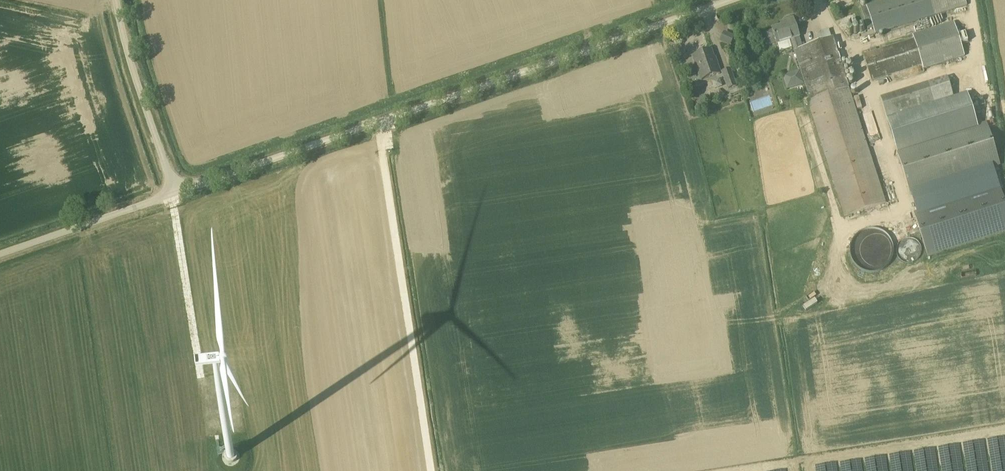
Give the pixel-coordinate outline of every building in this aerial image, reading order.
[(867,9),(862,11),(868,31),(873,29),(875,36),(967,7),(965,0),(889,0),(866,7),(867,9)] [(772,30),(773,32),(767,34),(766,36),(768,44),(770,45),(776,43),(777,46),(790,41),(794,53),(810,101),(807,101),(844,217),(848,216),(886,204),(833,39),(803,49),(799,38),(793,19),(780,24),(781,27),(772,30)] [(954,24),(951,25),(913,37),(914,40),(863,56),(871,82),(922,67),(923,70),(961,58),(965,57),(954,24)] [(718,41),(731,46),(735,35),(722,30),(718,41)] [(820,32),(822,39),(830,37),(828,31),(820,32)] [(711,51),(692,58),(701,81),(721,74),(717,64),(716,64),(711,51)] [(722,72),(727,90),(737,87),(731,69),(722,72)] [(928,85),(881,99),(887,120),(954,99),(947,79),(928,85)] [(758,96),(750,99),(754,111),(774,105),(770,93),(758,97),(758,96)] [(896,150),(978,125),(967,94),(954,99),(887,120),(896,150)] [(986,123),(897,151),(910,194),(1000,166),(986,123)] [(869,141),(879,139),(878,133),(868,135),(869,141)] [(999,188),(913,215),(928,261),(1004,237),(1004,207),(999,188)] [(885,271),(888,233),(865,231),(863,248),(865,249),(864,263),(869,263),(868,270),(885,271)]
